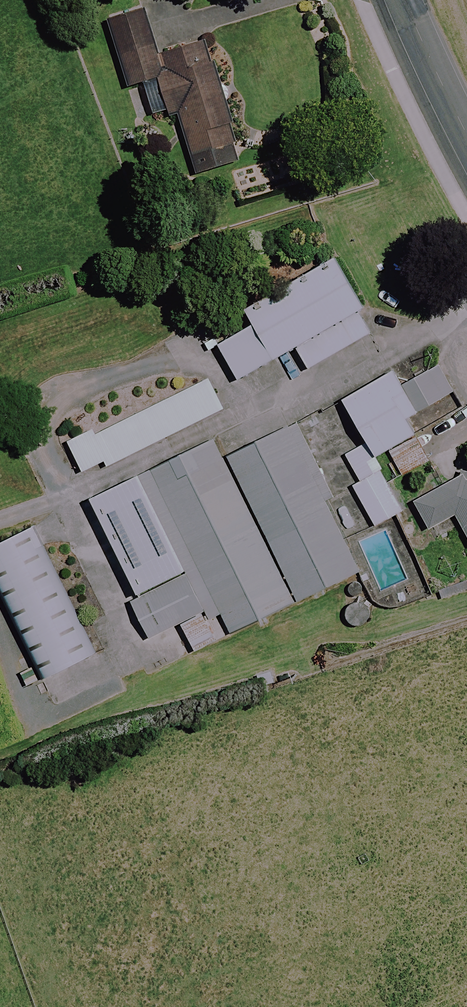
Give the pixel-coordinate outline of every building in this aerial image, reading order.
[(129,88),(145,84),(152,110),(156,121),(179,115),(197,175),(243,161),(207,40),(161,54),(147,7),(108,19),(129,88)] [(297,349),(309,371),(376,333),(364,311),(334,259),(246,309),(254,323),(218,343),(240,381),(276,361),(297,349)] [(400,384),(394,373),(344,399),(368,443),(346,455),(361,483),(354,487),(376,528),(405,513),(375,457),(415,435),(463,409),(439,364),(400,384)] [(225,410),(210,379),(97,435),(94,431),(69,444),(83,474),(106,463),(108,468),(225,410)] [(297,600),(298,603),(366,568),(352,540),(364,534),(344,494),(332,500),(294,426),(226,461),(297,600)] [(226,461),(214,438),(89,500),(141,604),(133,609),(151,641),(181,625),(196,655),(221,642),(211,622),(221,616),(231,635),(297,600),(226,461)] [(434,462),(421,439),(391,456),(405,479),(434,462)] [(414,503),(429,530),(456,516),(466,536),(466,474),(414,503)] [(35,528),(0,545),(0,592),(10,613),(35,665),(43,681),(96,656),(35,528)]
